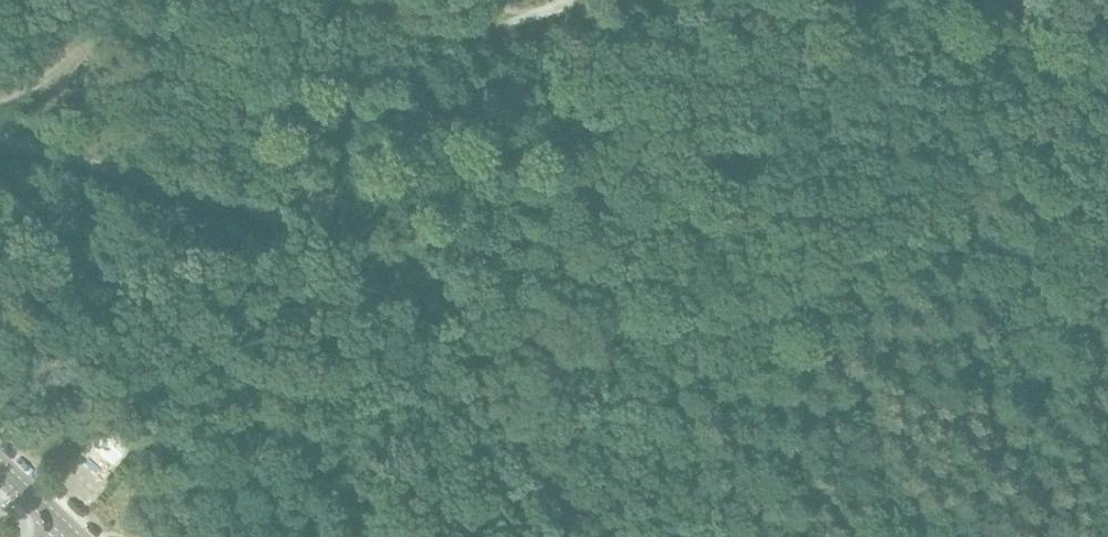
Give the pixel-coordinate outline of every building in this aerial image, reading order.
[(108,433),(87,456),(111,478),(132,455),(108,433)]
